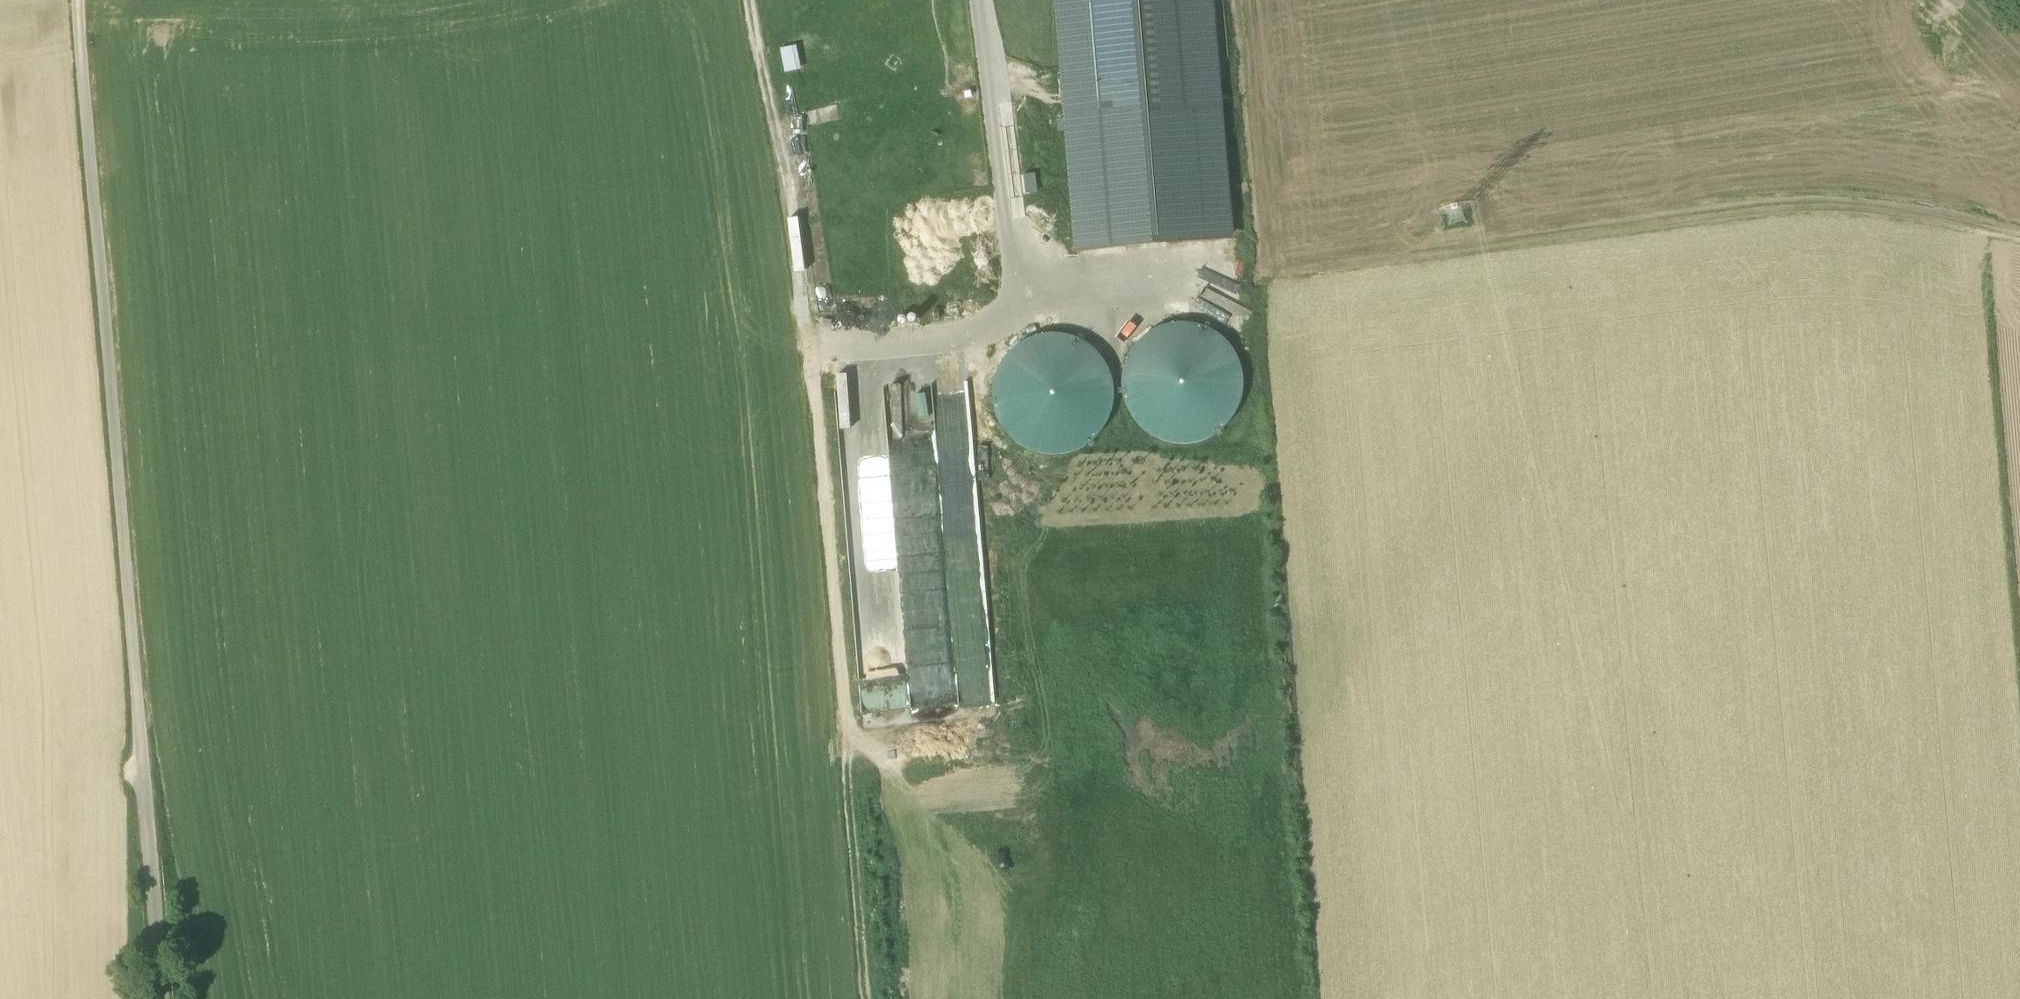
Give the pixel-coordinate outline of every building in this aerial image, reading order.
[(1069,118),(1218,105),(1209,0),(1059,0),(1069,118)] [(782,47),(785,71),(802,69),(799,45),(782,47)] [(1069,118),(1079,250),(1229,238),(1218,105),(1069,118)] [(1236,416),(1244,396),(1245,374),(1238,354),(1224,337),(1205,326),(1184,321),(1163,325),(1144,335),(1130,352),(1122,372),(1121,393),(1129,414),(1142,431),(1161,442),(1182,446),(1203,442),(1222,432),(1236,416)] [(1107,426),(1115,406),(1115,385),(1108,364),(1094,348),(1076,336),(1055,332),(1033,336),(1014,346),(1000,362),(992,383),(992,404),(999,425),(1013,441),(1031,453),(1053,457),(1074,453),(1093,443),(1107,426)] [(920,417),(916,408),(932,401),(924,381),(886,397),(901,433),(911,429),(908,422),(920,417)]
